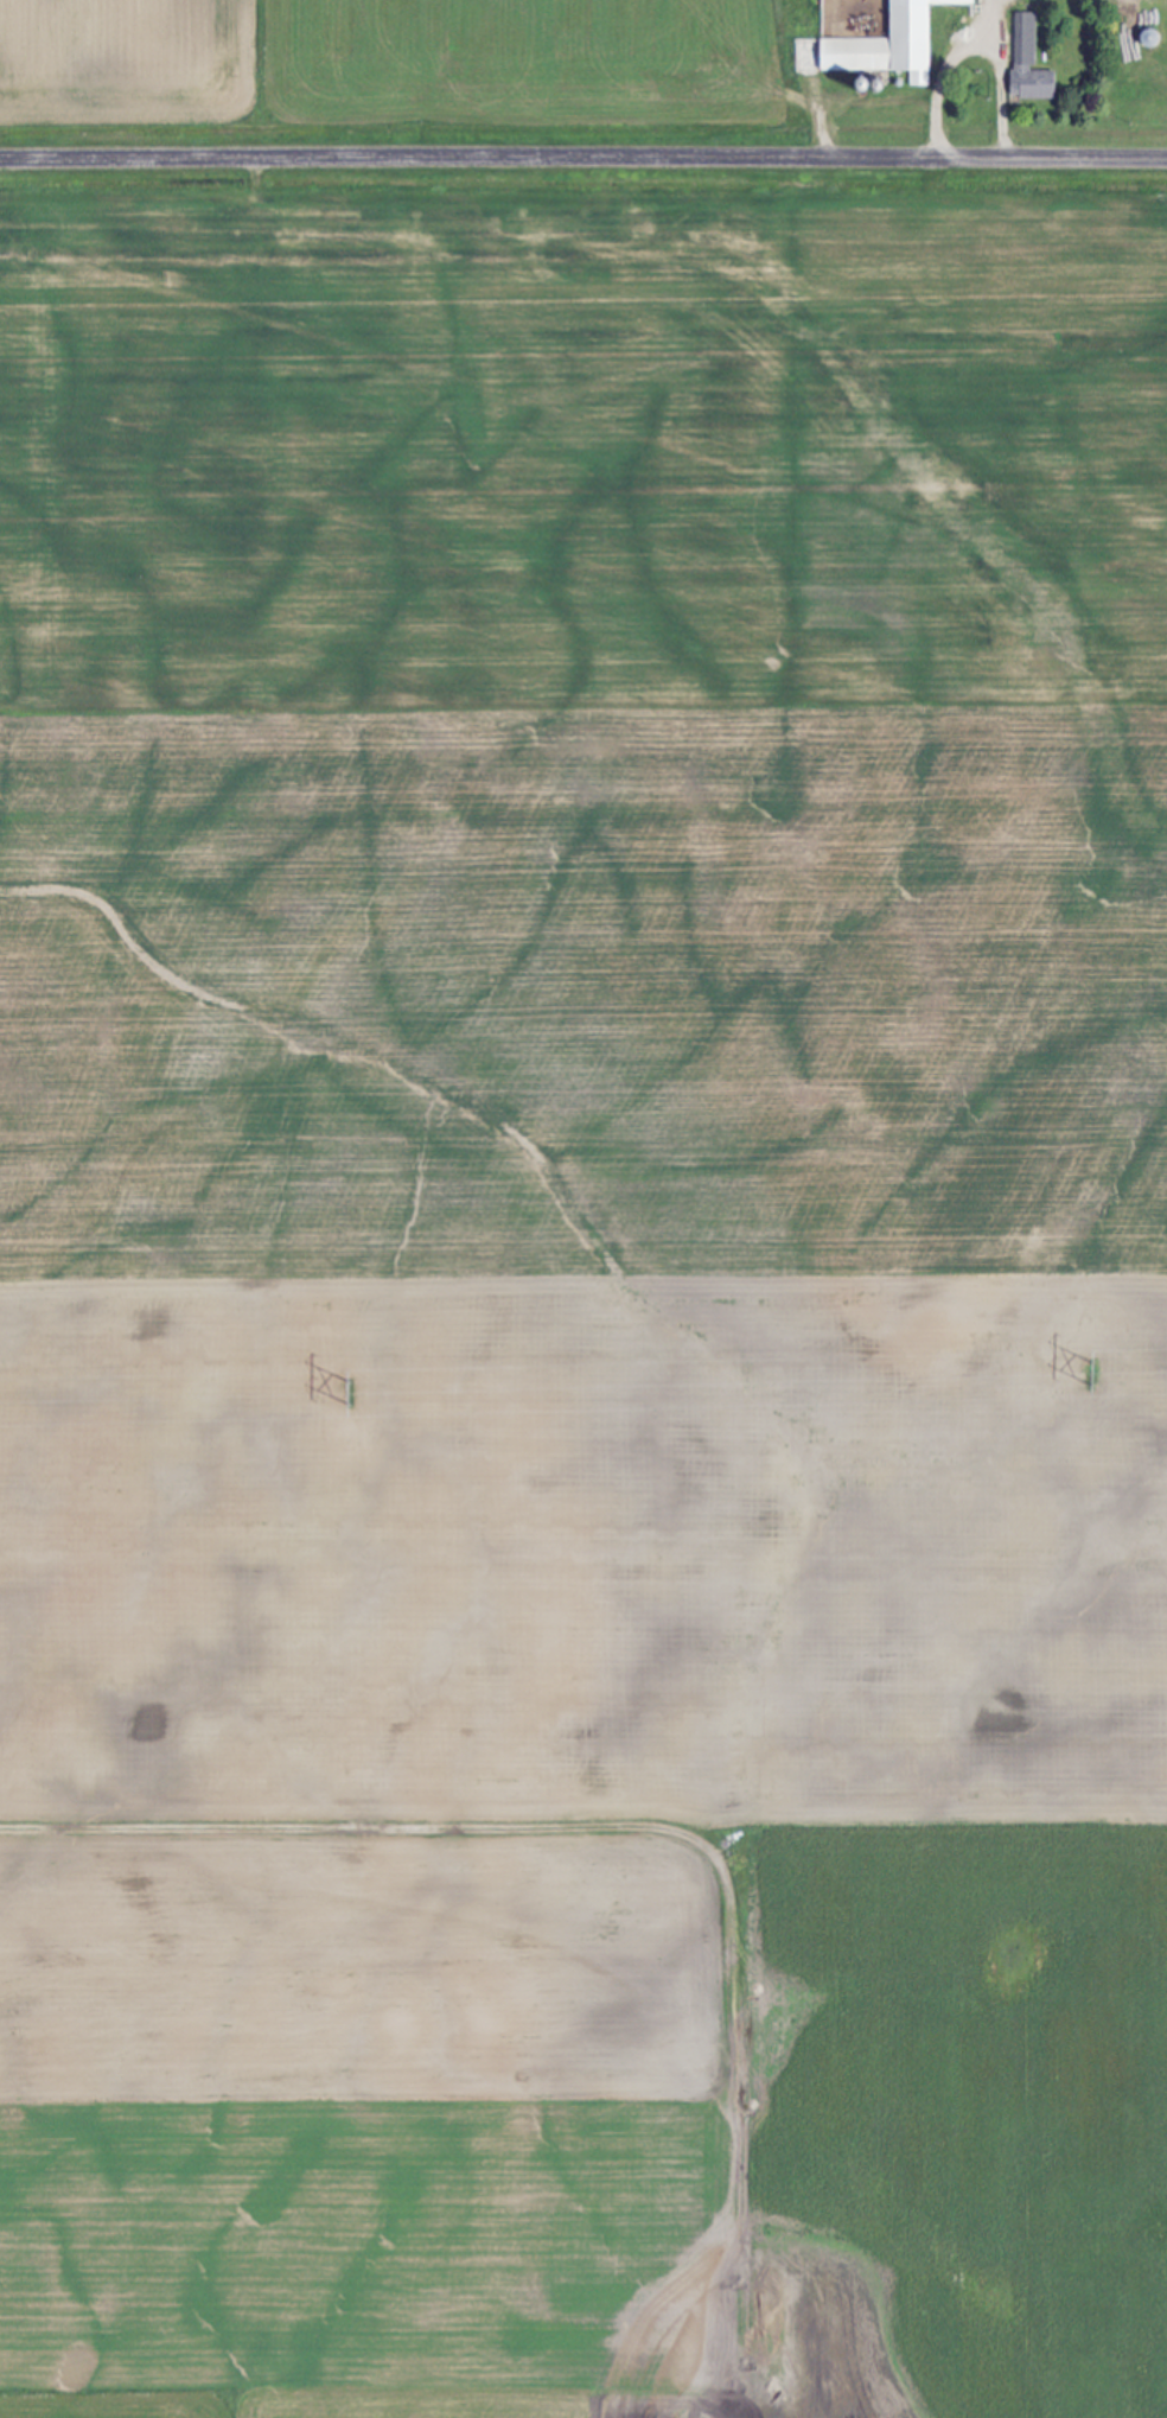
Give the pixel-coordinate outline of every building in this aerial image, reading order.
[(795,39),(796,71),(909,70),(909,85),(928,85),(928,5),(973,4),(973,0),(888,0),(889,39),(795,39)] [(1035,14),(1013,13),(1012,98),(1053,99),(1054,71),(1034,71),(1035,14)]
